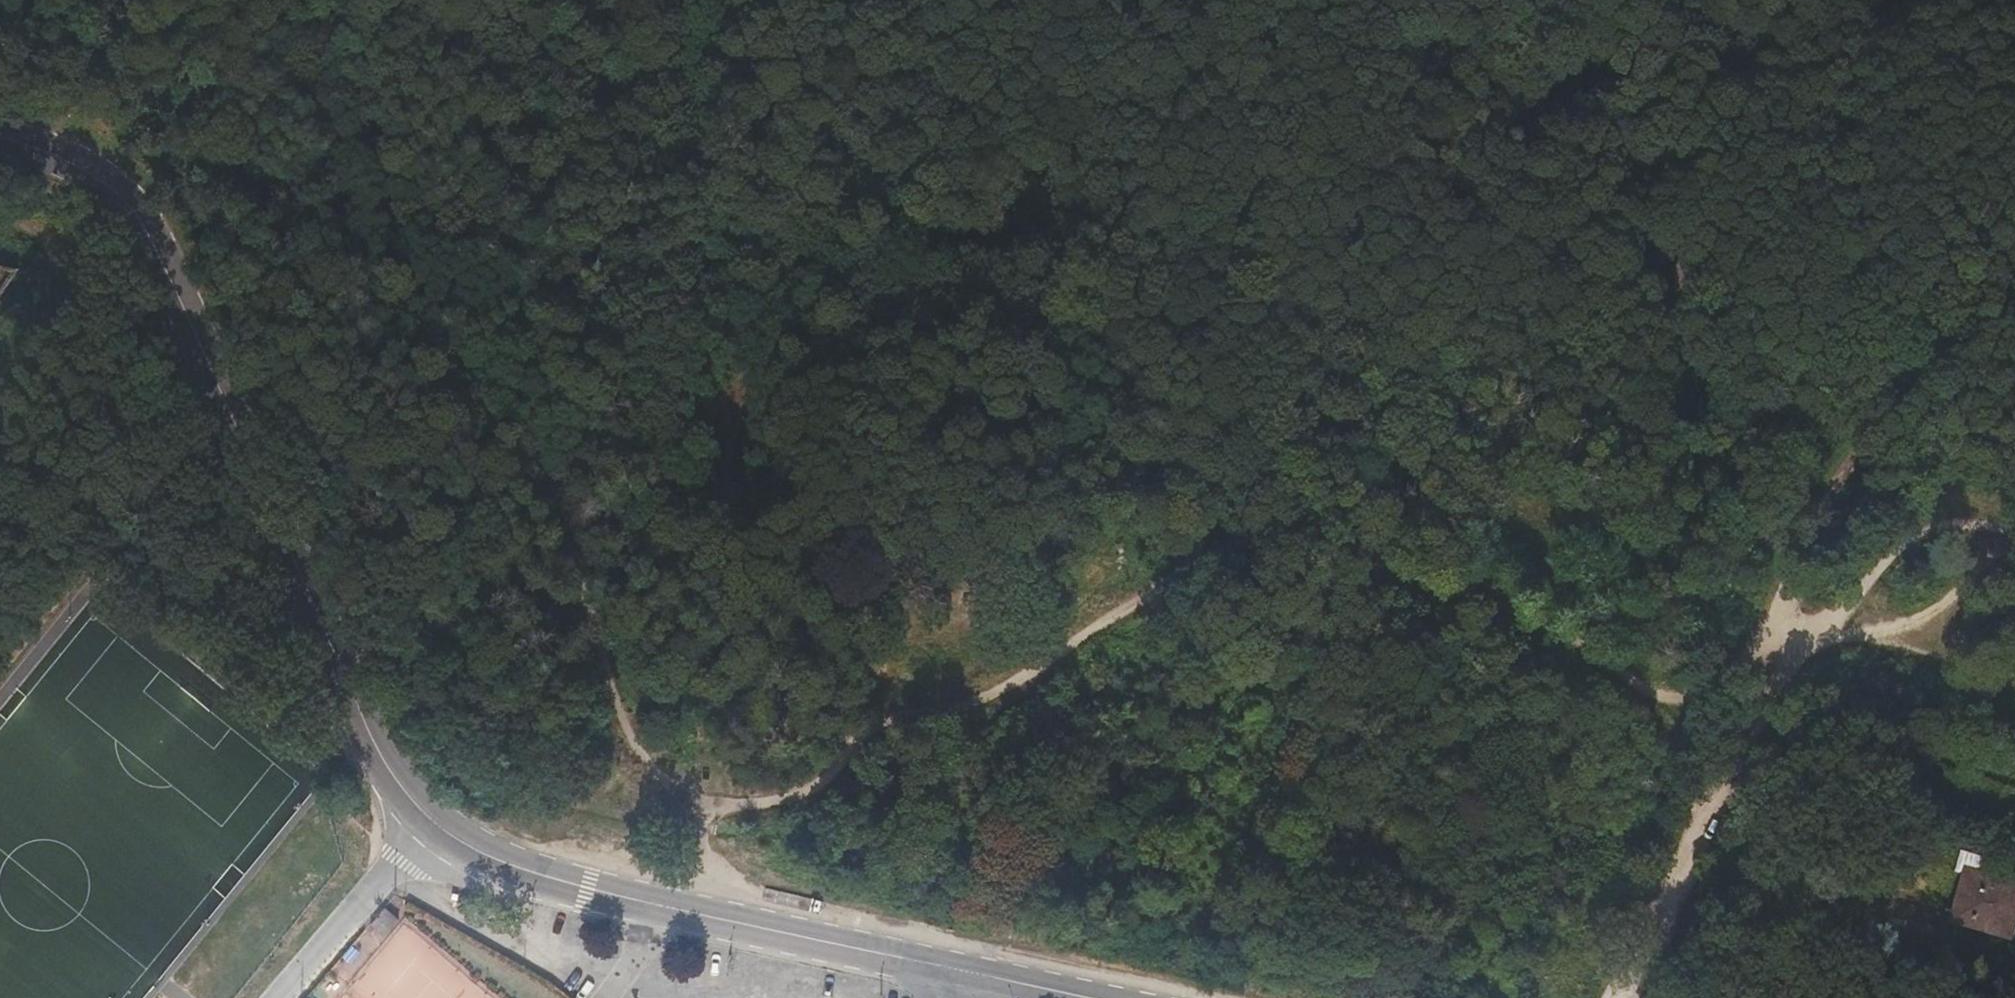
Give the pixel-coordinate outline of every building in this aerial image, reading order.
[(2014,926),(2014,876),(1972,863),(1956,914),(2012,934),(2014,926)] [(386,938),(400,918),(382,904),(366,923),(386,938)]
